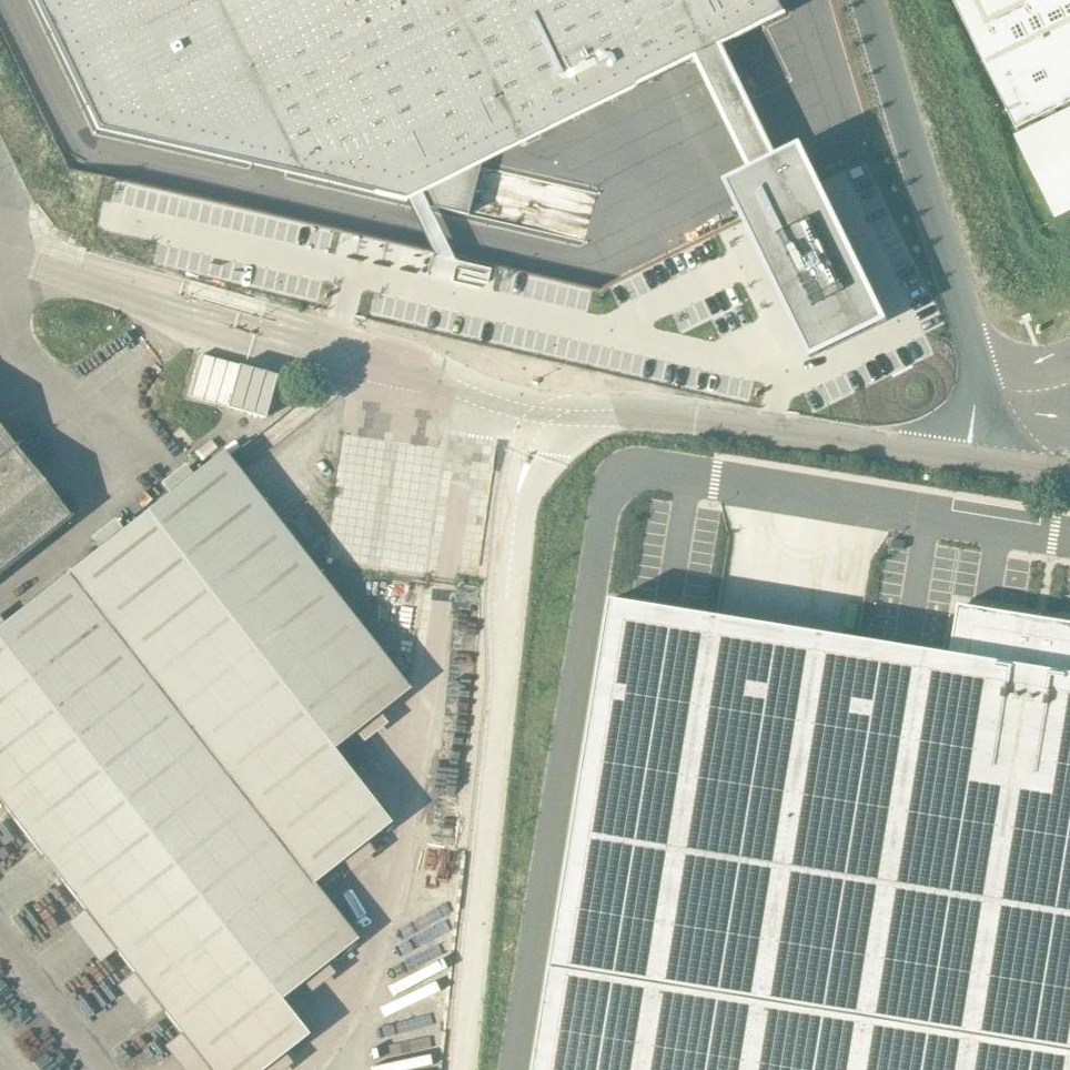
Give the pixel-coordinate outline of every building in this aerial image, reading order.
[(98,128),(468,214),(481,161),(695,56),(748,161),(722,175),(808,351),(879,319),(795,140),(775,150),(724,42),(784,13),(778,0),(35,0),(98,128)] [(1016,129),(1069,102),(1069,0),(953,0),(1016,129)] [(1069,211),(1069,107),(1014,134),(1055,218),(1069,211)] [(854,181),(865,176),(861,168),(851,173),(854,181)] [(264,417),(275,376),(200,355),(189,397),(264,417)] [(71,517),(69,514),(67,515),(15,448),(17,446),(15,444),(13,445),(0,429),(0,573),(71,517)] [(0,623),(0,802),(210,1069),(259,1069),(306,1033),(279,998),(356,938),(312,882),(389,822),(331,748),(408,688),(222,449),(0,623)] [(300,513),(291,520),(305,538),(314,531),(300,513)] [(534,1069),(1069,1069),(1069,625),(960,607),(952,655),(611,599),(534,1069)]
